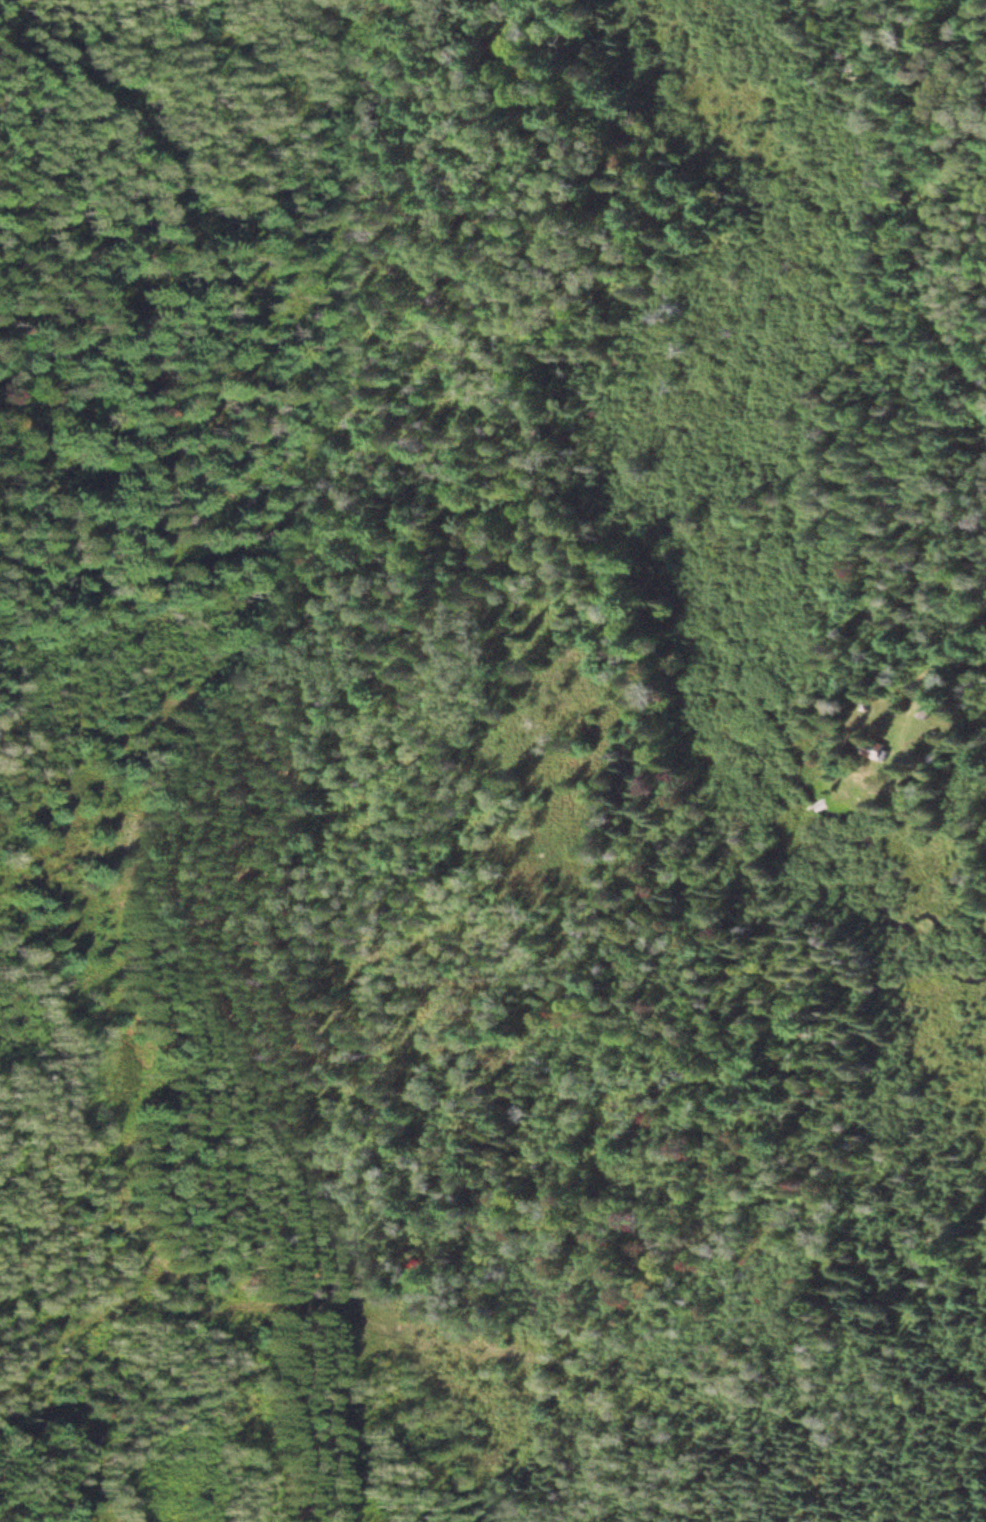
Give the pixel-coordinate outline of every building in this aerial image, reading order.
[(862,757),(888,761),(890,745),(865,741),(862,757)]
